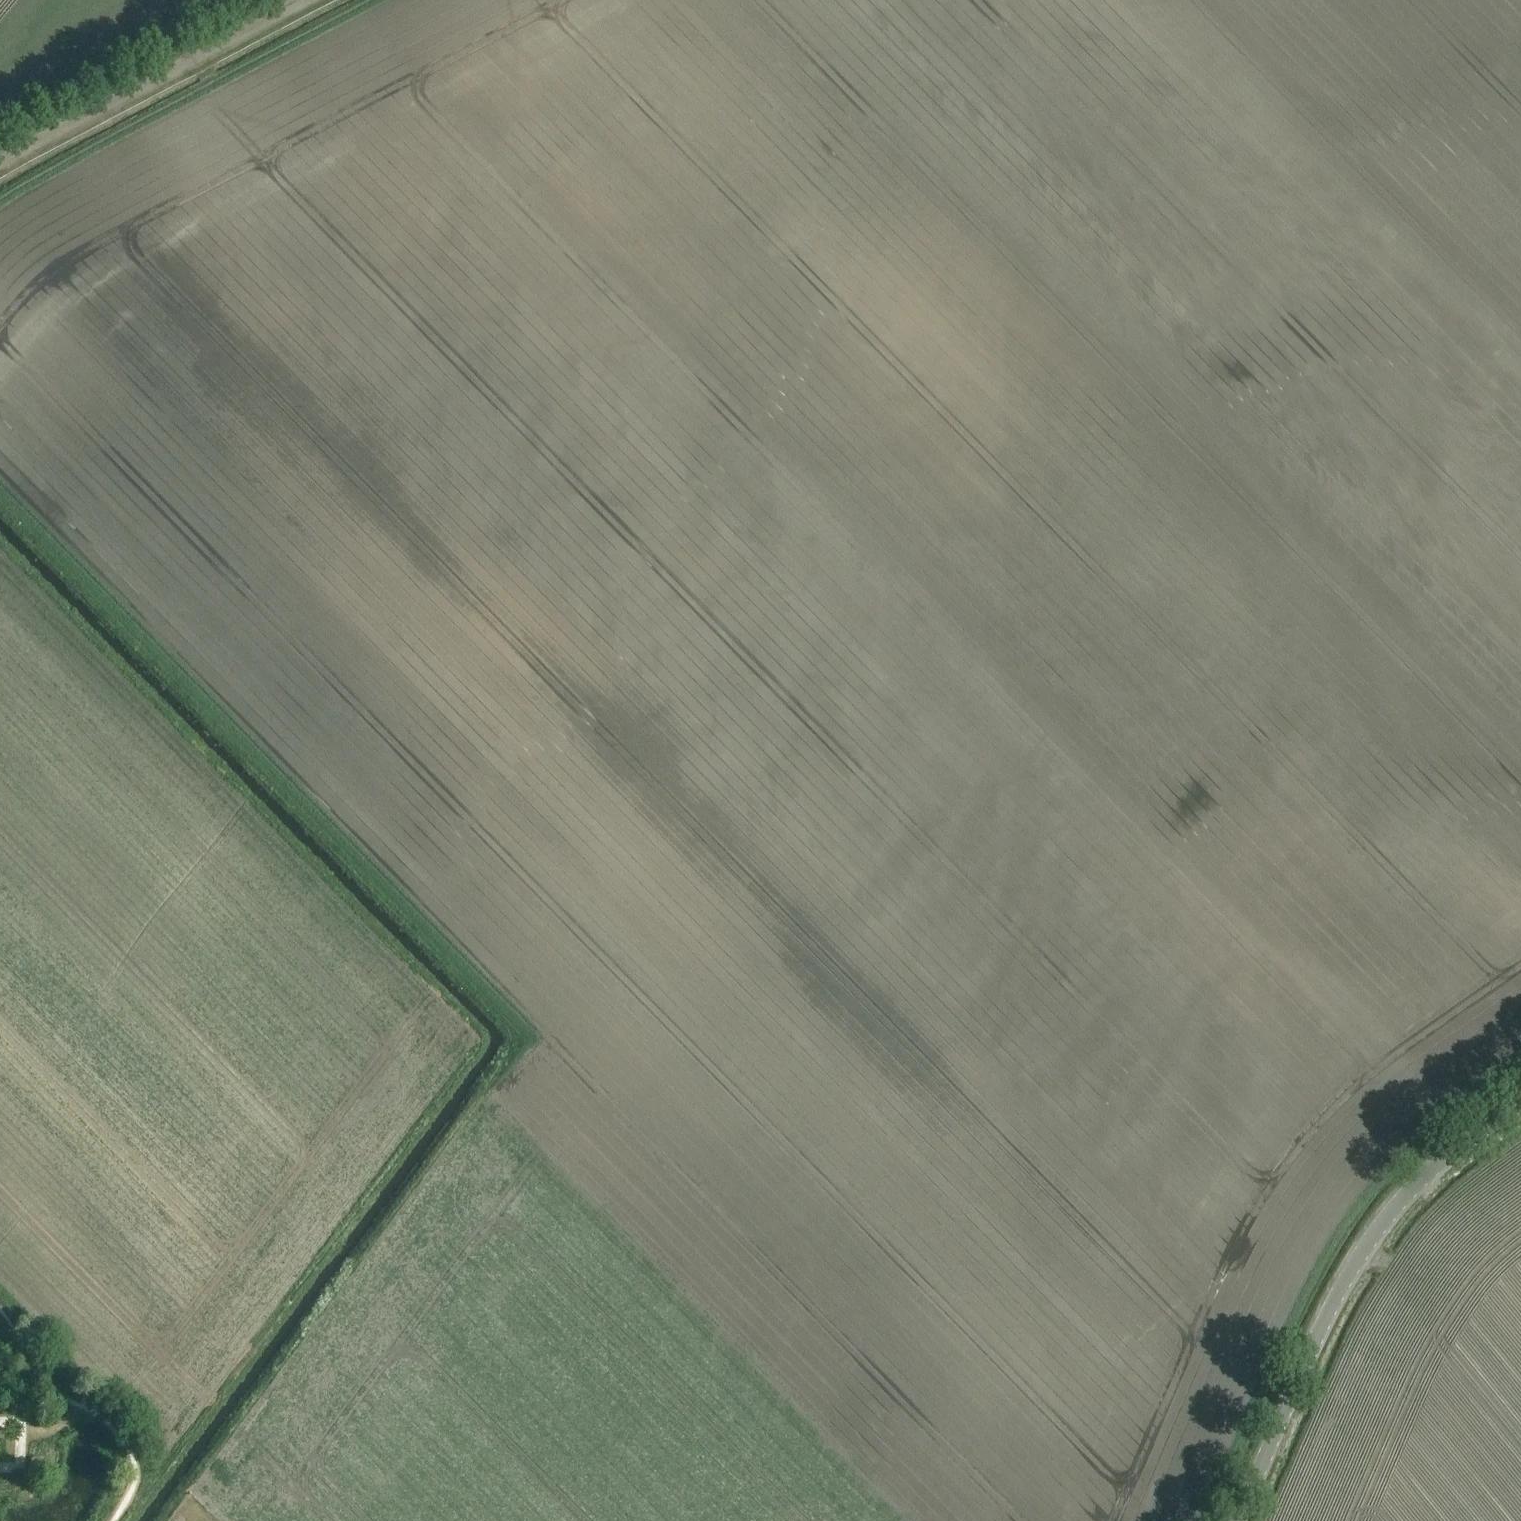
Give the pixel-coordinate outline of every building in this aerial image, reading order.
[(949,1520),(967,1520),(951,1504),(942,1513),(949,1520)]
